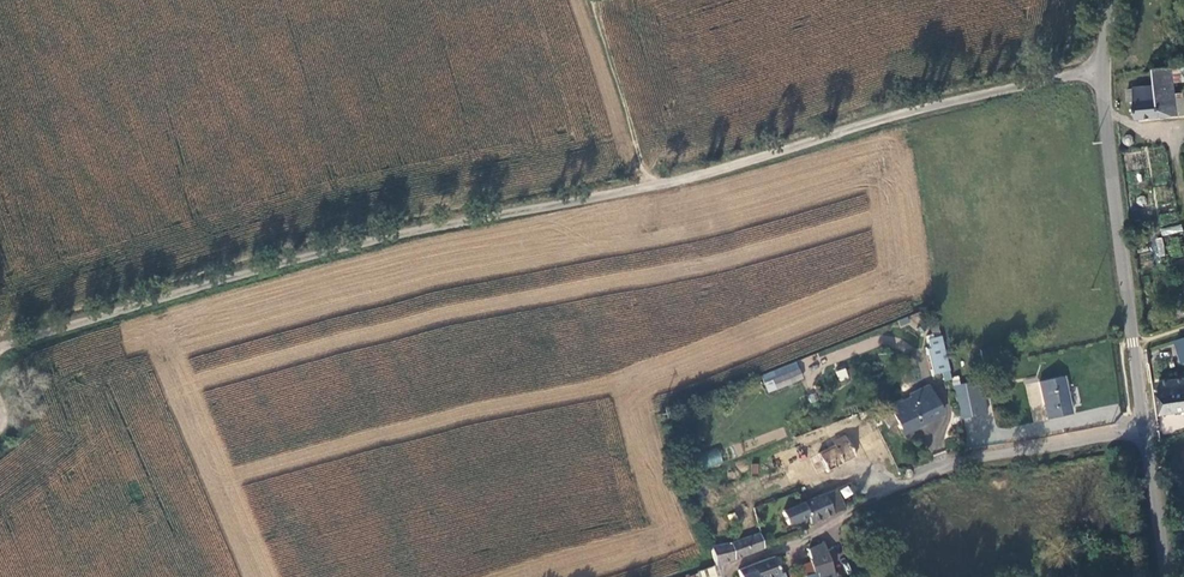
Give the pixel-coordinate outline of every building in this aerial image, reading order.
[(1173,62),(1174,76),(1182,75),(1183,75),(1183,61),(1181,61),(1173,62)] [(1156,64),(1157,79),(1158,80),(1162,111),(1183,109),(1183,93),(1177,94),(1174,76),(1173,62),(1156,64)] [(1138,113),(1162,111),(1158,80),(1157,79),(1128,83),(1129,96),(1137,96),(1138,113)] [(1162,235),(1183,232),(1182,225),(1161,228),(1162,235)] [(1164,238),(1155,238),(1155,256),(1164,256),(1164,238)] [(930,377),(948,371),(944,353),(937,331),(929,334),(930,338),(924,339),(926,348),(923,350),(930,377)] [(1172,341),(1180,365),(1183,364),(1183,337),(1172,341)] [(995,346),(979,348),(980,358),(996,355),(995,346)] [(797,368),(771,380),(765,383),(769,392),(776,389),(801,379),(797,368)] [(846,368),(836,371),(839,381),(849,378),(846,368)] [(1155,388),(1158,407),(1183,403),(1183,372),(1161,376),(1162,386),(1155,388)] [(1046,420),(1069,416),(1061,378),(1039,383),(1046,420)] [(971,417),(985,414),(979,381),(964,385),(971,417)] [(960,419),(971,417),(964,385),(952,387),(960,419)] [(902,434),(941,415),(927,387),(909,395),(910,398),(889,409),(891,412),(897,425),(902,434)] [(888,430),(897,425),(891,412),(882,416),(888,430)] [(822,428),(821,427),(816,429),(820,440),(829,436),(829,438),(835,436),(837,441),(841,439),(834,424),(822,428)] [(854,459),(844,438),(841,439),(837,441),(835,436),(829,438),(829,436),(820,440),(810,444),(815,455),(809,458),(816,473),(825,470),(828,473),(854,459)] [(701,453),(705,468),(723,463),(719,449),(701,453)] [(901,473),(902,476),(904,479),(908,480),(911,478),(913,475),(912,471),(909,469),(906,468),(903,470),(901,473)] [(844,499),(853,495),(849,485),(840,489),(844,499)] [(843,507),(835,489),(821,494),(802,503),(807,517),(809,523),(843,507)] [(807,517),(802,503),(782,511),(788,524),(797,520),(797,521),(807,517)] [(729,561),(762,548),(758,534),(732,541),(709,547),(713,566),(729,561)] [(854,535),(850,535),(848,537),(847,541),(849,544),(853,545),(856,543),(857,540),(856,537),(854,535)] [(821,543),(806,551),(808,559),(827,555),(821,543)] [(808,559),(810,563),(813,573),(816,572),(817,576),(834,576),(827,555),(808,559)] [(773,558),(738,571),(740,576),(773,576),(779,575),(773,558)] [(813,573),(810,563),(793,568),(796,576),(799,576),(813,573)] [(713,566),(708,567),(697,570),(698,574),(690,576),(710,576),(716,576),(713,566)]
